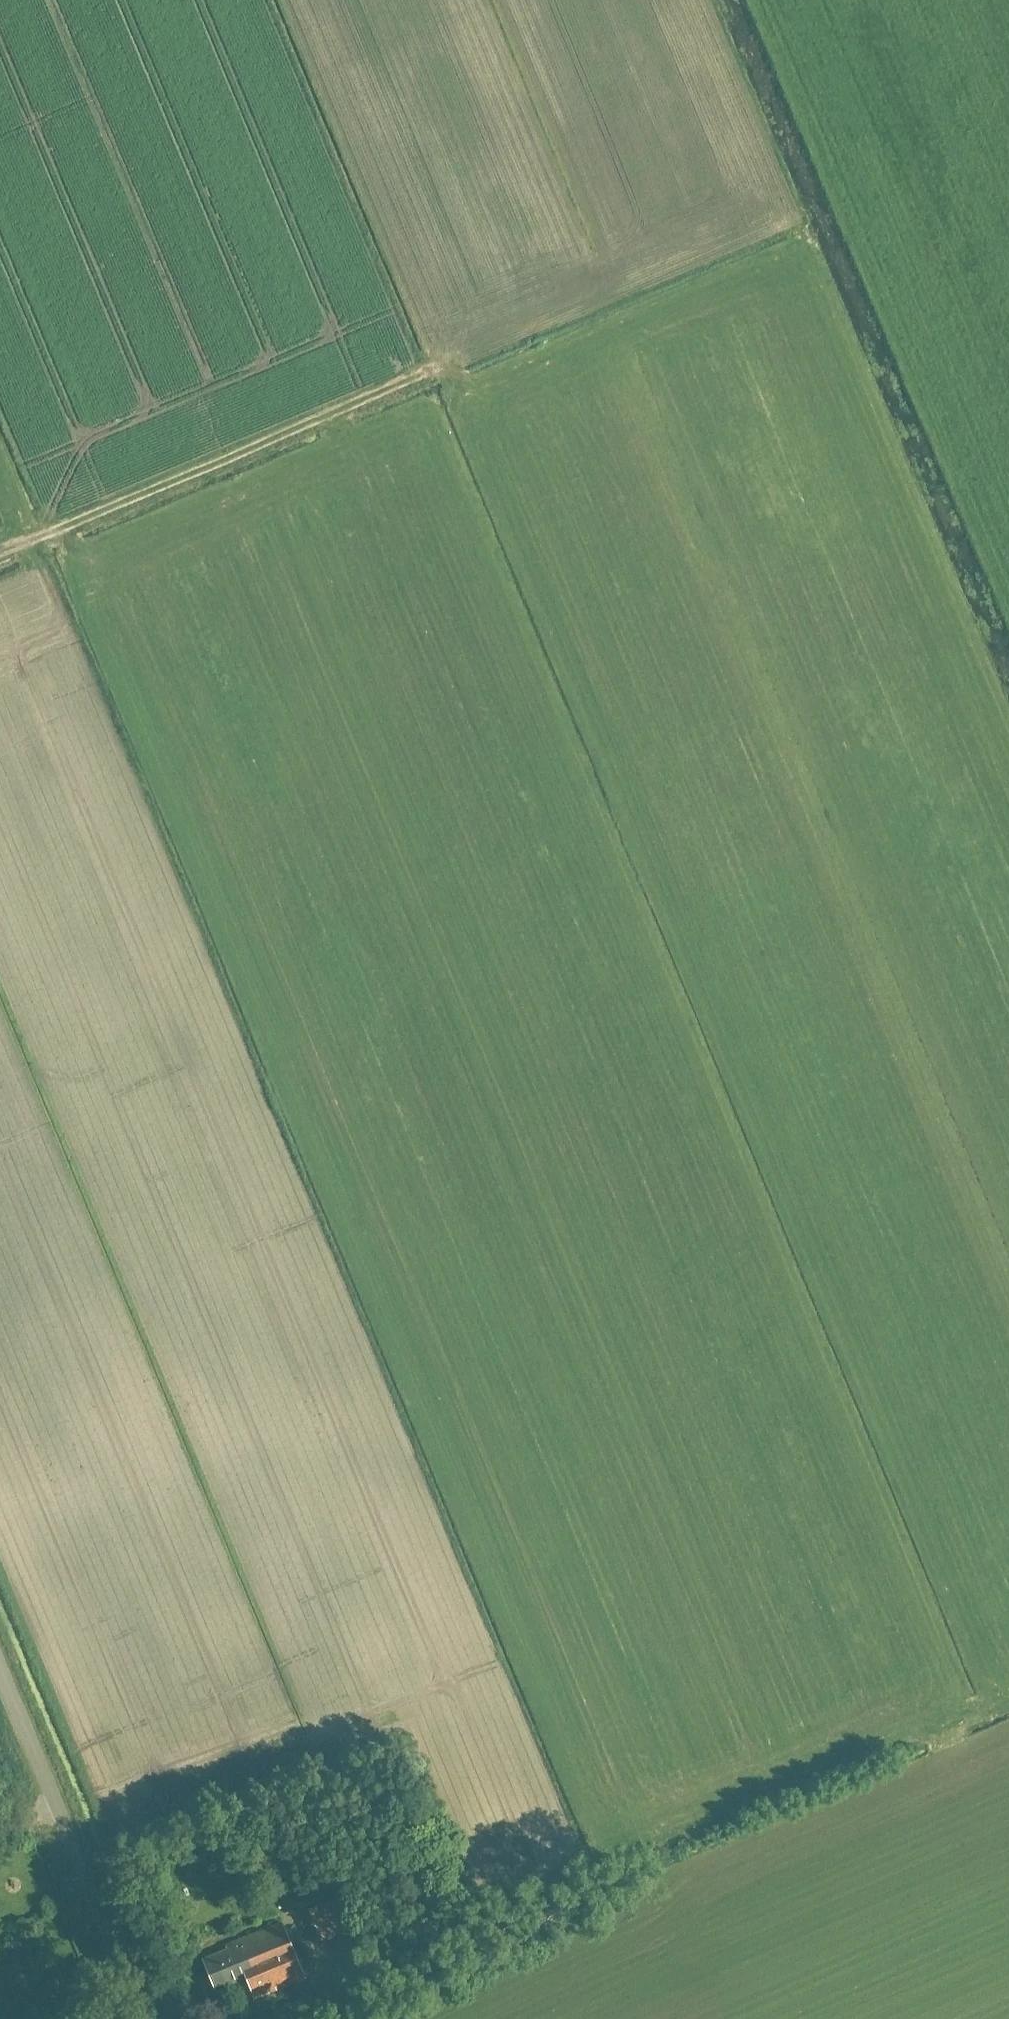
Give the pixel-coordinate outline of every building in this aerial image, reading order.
[(356,1924),(344,1894),(308,1910),(320,1942),(348,1930),(347,1927),(356,1924)] [(225,1946),(227,1949),(202,1960),(215,1991),(244,1979),(253,2000),(305,1978),(282,1922),(225,1946)]
